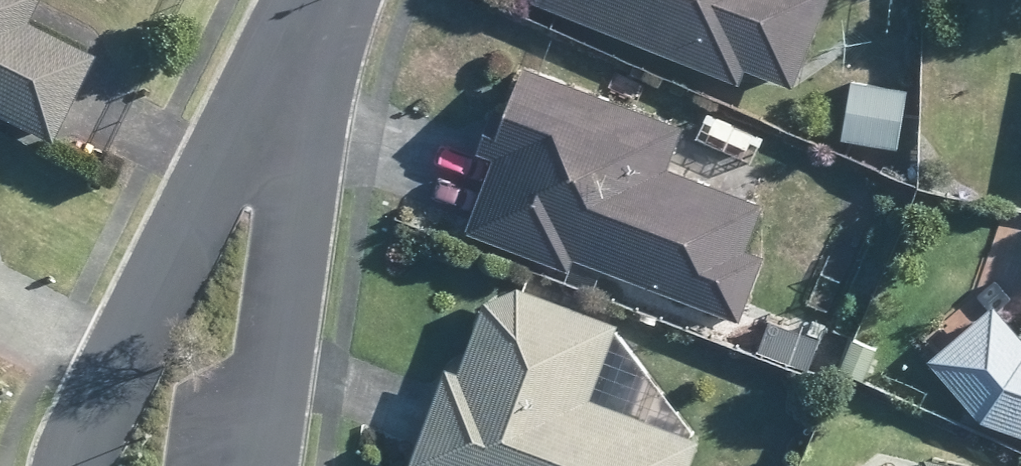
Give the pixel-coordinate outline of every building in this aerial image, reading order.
[(27,0),(0,0),(0,123),(39,143),(83,55),(76,52),(23,26),(16,21),(27,0)] [(526,1),(733,85),(739,70),(786,89),(794,70),(822,0),(527,0),(526,1)] [(662,169),(674,137),(677,130),(517,70),(501,118),(487,111),(483,119),(470,152),(489,159),(467,220),(462,232),(564,270),(568,258),(609,273),(734,320),(741,298),(756,257),(740,251),(757,205),(751,202),(662,169)] [(895,148),(902,91),(848,82),(840,140),(895,148)] [(518,291),(512,289),(477,305),(460,352),(451,376),(439,371),(436,378),(412,443),(403,465),(686,465),(695,442),(689,439),(582,399),(609,327),(607,325),(518,291)] [(992,314),(985,307),(934,352),(922,362),(974,422),(1020,439),(1020,348),(992,314)] [(814,339),(807,336),(768,322),(763,338),(765,340),(761,352),(804,367),(814,339)]
